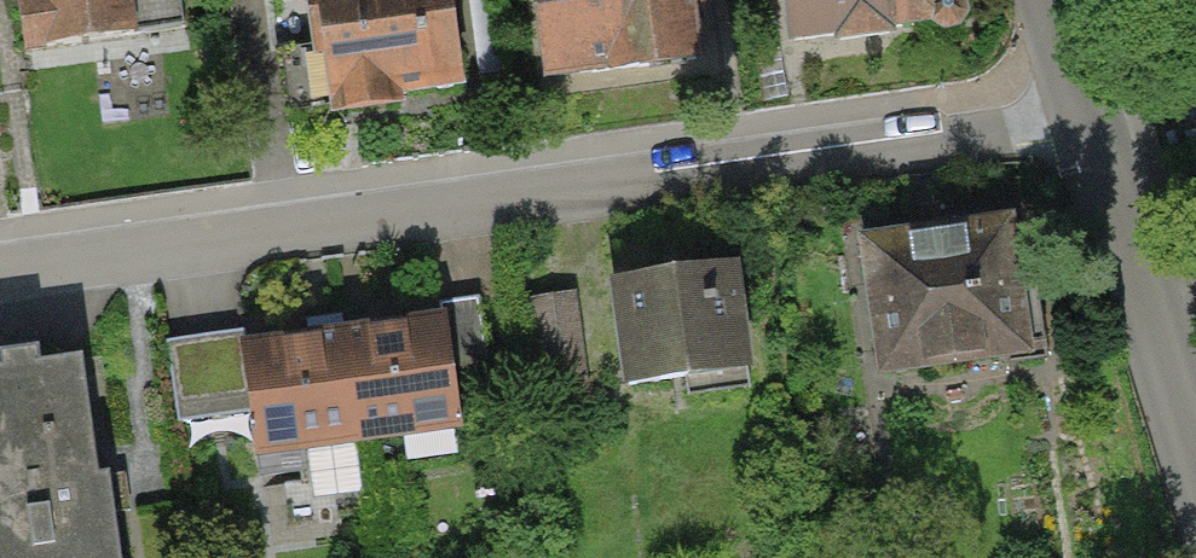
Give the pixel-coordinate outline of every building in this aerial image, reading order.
[(19,63),(132,47),(125,0),(10,0),(19,63)] [(446,0),(304,0),(324,120),(462,97),(446,0)] [(540,98),(697,76),(687,0),(526,0),(540,98)] [(793,61),(942,36),(936,0),(783,0),(793,61)] [(1013,236),(858,259),(878,386),(1032,363),(1013,236)] [(732,279),(609,296),(624,400),(747,382),(732,279)] [(438,324),(338,339),(356,456),(455,441),(438,324)] [(338,339),(239,354),(256,471),(356,456),(338,339)] [(84,368),(0,380),(0,557),(110,557),(84,368)]
